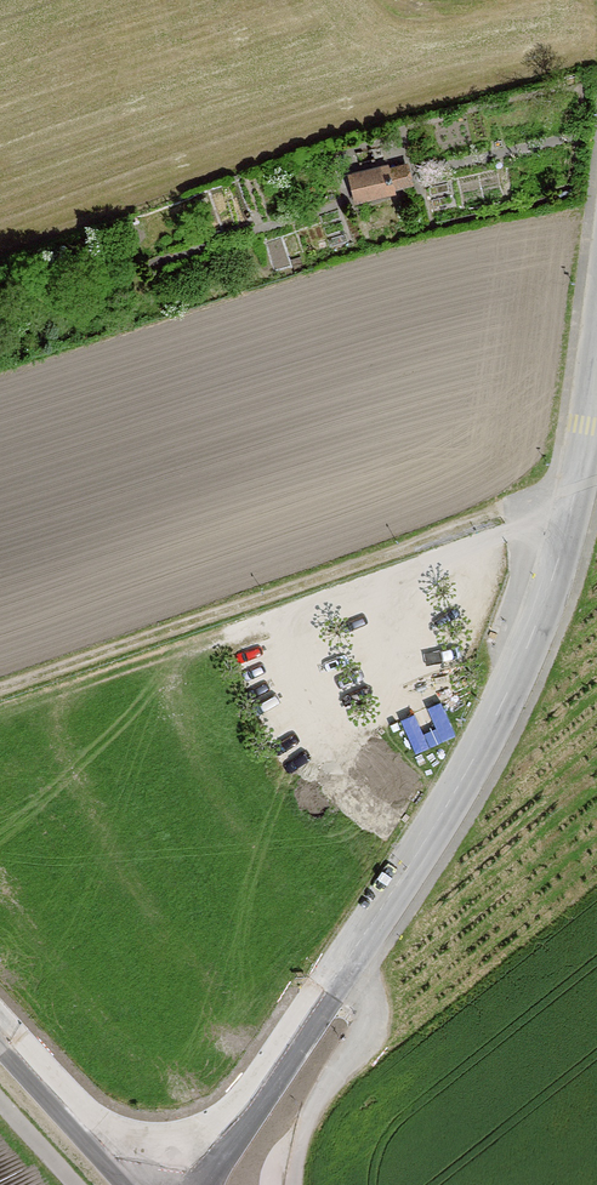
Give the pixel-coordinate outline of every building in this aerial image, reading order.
[(388,168),(353,177),(359,199),(394,190),(393,187),(410,183),(405,166),(389,170),(388,168)]
